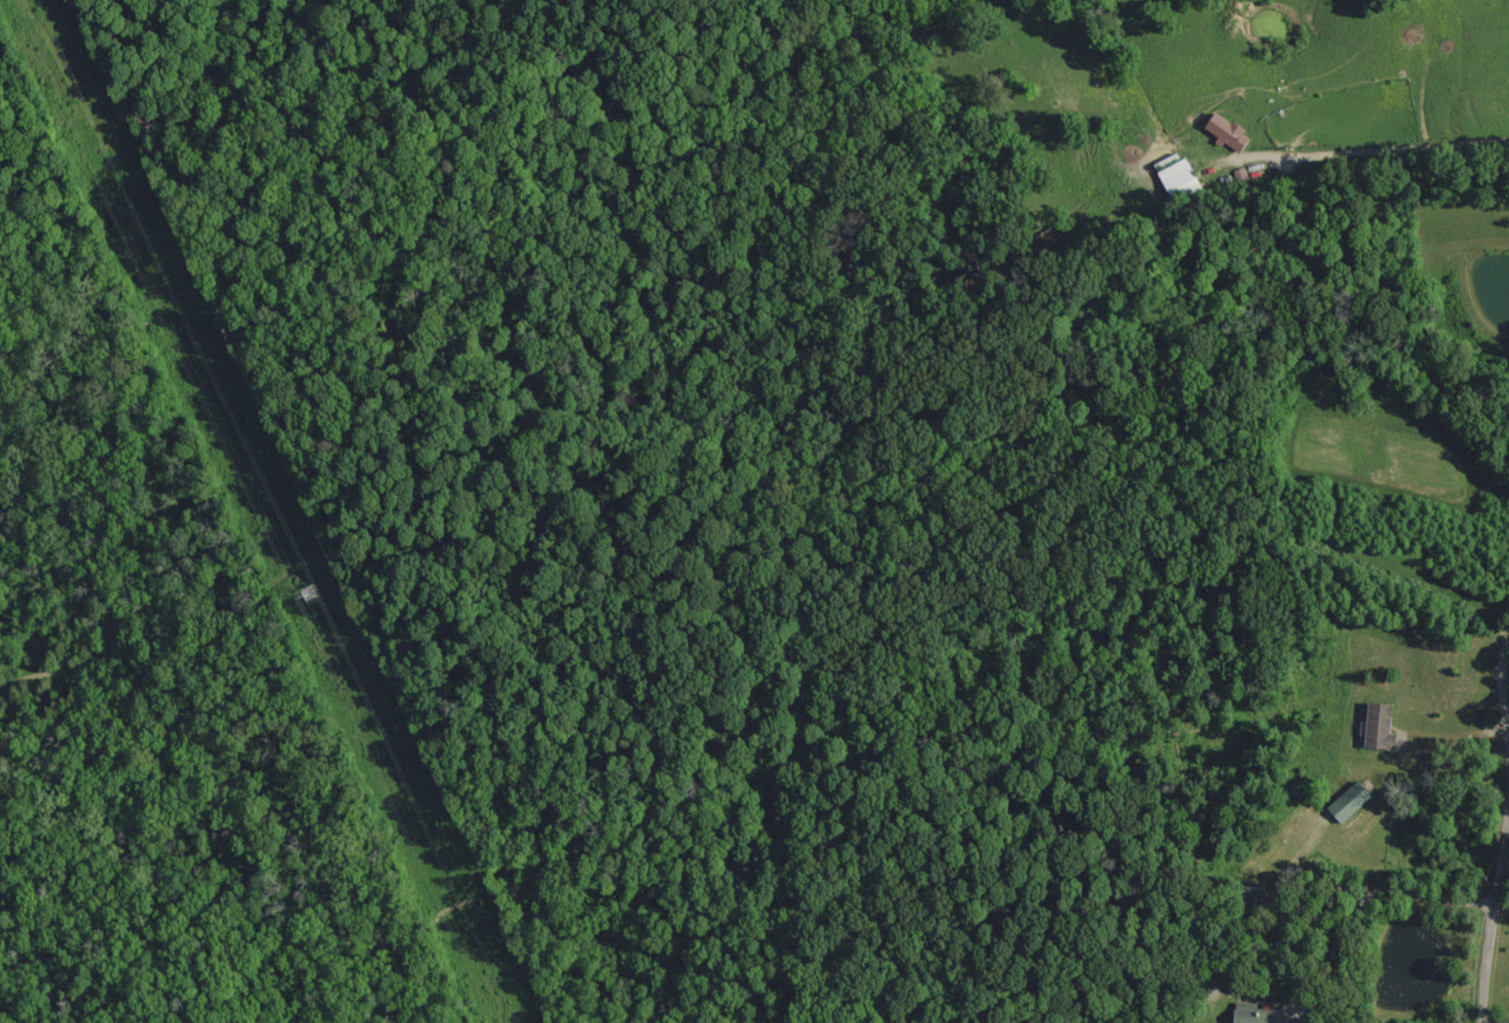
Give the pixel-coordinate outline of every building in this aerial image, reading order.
[(1210,111),(1199,128),(1236,153),(1247,137),(1210,111)] [(1151,165),(1167,197),(1179,191),(1182,197),(1200,188),(1184,158),(1179,161),(1175,153),(1151,165)] [(1230,172),(1237,186),(1248,181),(1242,166),(1230,172)] [(1393,749),(1393,733),(1387,733),(1388,704),(1362,702),(1361,747),(1393,749)] [(1368,797),(1352,780),(1323,808),(1338,825),(1368,797)]
